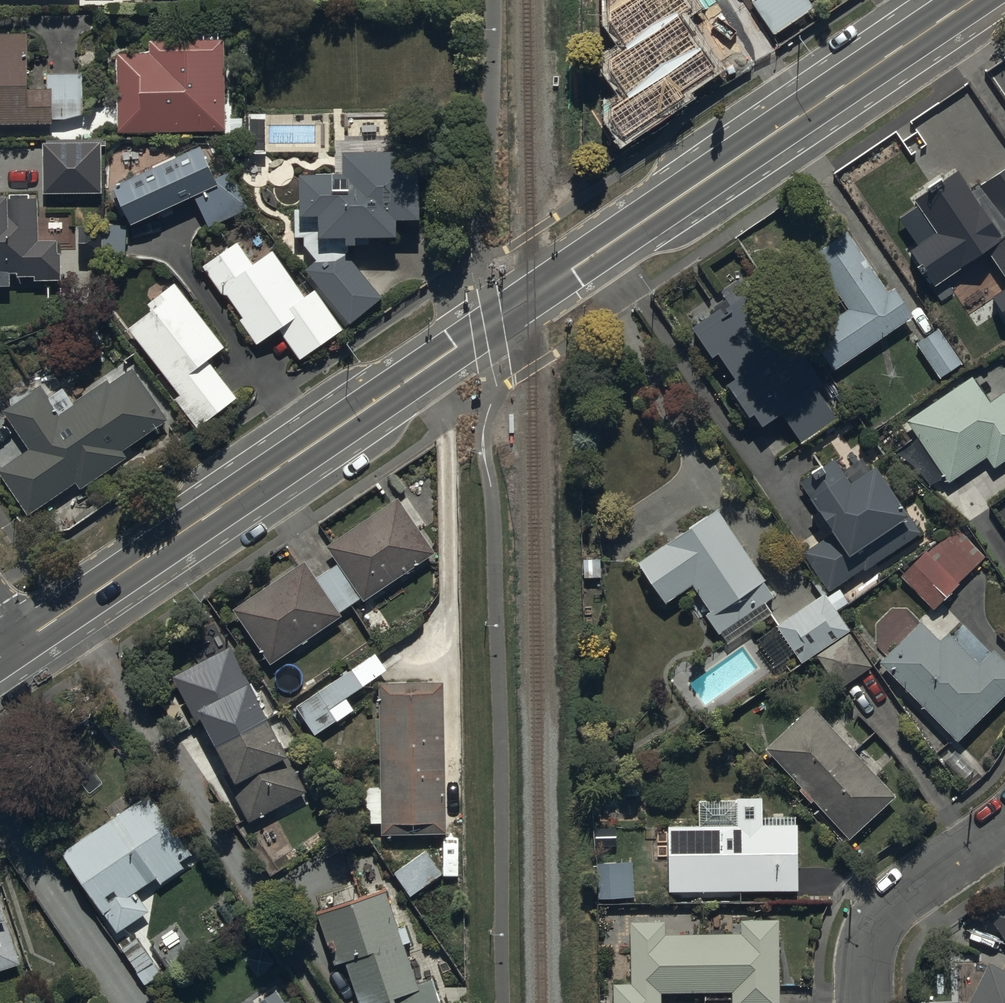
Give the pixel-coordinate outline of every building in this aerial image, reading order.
[(592,3),(591,30),(600,44),(625,28),(633,39),(622,46),(640,73),(692,38),(676,13),(689,5),(686,0),(597,0),(592,3)] [(810,0),(752,0),(775,35),(816,9),(810,0)] [(53,124),(53,119),(83,119),(83,73),(48,73),(48,89),(30,89),(30,34),(0,34),(0,124),(53,124)] [(227,119),(225,41),(150,42),(150,56),(118,55),(117,132),(243,133),(242,119),(227,119)] [(358,245),(358,238),(399,237),(399,220),(423,220),(422,133),(395,134),(394,111),(345,112),(345,142),(331,143),(332,174),(302,174),(303,209),(296,209),(297,237),(305,237),(305,247),(318,262),(307,270),(312,277),(309,280),(345,327),(384,298),(348,254),(350,245),(358,245)] [(104,196),(105,142),(47,141),(46,195),(104,196)] [(201,146),(115,185),(107,188),(120,217),(126,214),(131,226),(194,197),(208,228),(249,210),(230,168),(215,175),(201,146)] [(973,195),(956,171),(914,199),(918,205),(898,218),(916,244),(906,251),(931,289),(987,251),(1004,277),(1004,173),(973,195)] [(18,292),(18,277),(35,277),(35,282),(63,283),(63,254),(58,254),(58,242),(39,242),(39,200),(30,200),(31,194),(8,193),(8,197),(0,197),(0,292),(18,292)] [(849,233),(813,256),(848,309),(810,334),(835,371),(915,317),(896,288),(888,293),(849,233)] [(237,242),(204,265),(222,293),(228,295),(244,318),(239,321),(257,347),(281,330),(300,358),(342,330),(316,292),(306,299),(273,251),(253,264),(237,242)] [(225,348),(176,283),(149,302),(154,309),(128,329),(181,394),(173,400),(196,431),(238,399),(209,361),(225,348)] [(820,389),(826,385),(762,285),(695,327),(715,358),(719,355),(736,380),(731,383),(752,417),(756,415),(763,426),(783,413),(802,444),(840,420),(820,389)] [(993,298),(1004,316),(1004,289),(993,298)] [(918,340),(941,375),(961,361),(938,326),(918,340)] [(133,367),(111,383),(108,378),(75,402),(64,386),(49,397),(40,385),(33,389),(30,385),(6,402),(11,408),(6,411),(31,447),(0,468),(0,472),(31,515),(76,483),(81,491),(128,458),(124,453),(171,421),(133,367)] [(908,419),(950,482),(987,458),(994,469),(1004,461),(1004,392),(1004,391),(999,394),(986,375),(976,382),(972,377),(908,419)] [(922,535),(878,464),(870,469),(864,459),(844,472),(837,460),(804,481),(837,533),(805,553),(830,592),(922,535)] [(338,560),(361,600),(363,602),(436,552),(399,498),(328,546),(338,560)] [(719,509),(639,561),(667,604),(684,593),(700,618),(704,616),(715,633),(721,630),(726,638),(767,612),(763,605),(775,597),(719,509)] [(959,527),(902,574),(932,610),(962,585),(958,581),(985,558),(959,527)] [(361,600),(338,560),(316,576),(304,558),(232,607),(271,666),(344,616),(342,613),(361,600)] [(828,597),(825,592),(777,625),(803,663),(851,630),(840,614),(851,607),(839,589),(828,597)] [(881,662),(959,742),(1004,698),(1004,660),(994,649),(980,664),(950,633),(940,642),(921,622),(881,662)] [(873,668),(852,634),(821,654),(843,688),(873,668)] [(231,646),(173,675),(199,725),(205,722),(230,774),(221,779),(244,824),(305,794),(231,646)] [(377,652),(294,706),(315,736),(354,710),(347,699),(390,671),(377,652)] [(448,833),(443,681),(380,683),(385,835),(448,833)] [(898,797),(812,706),(766,749),(851,840),(898,797)] [(153,791),(62,852),(117,935),(152,912),(139,892),(155,881),(158,886),(198,859),(153,791)] [(671,824),(669,891),(799,891),(799,825),(763,825),(763,799),(736,799),(736,824),(671,824)] [(635,898),(634,862),(598,863),(599,899),(635,898)] [(312,913),(336,966),(347,962),(361,1002),(443,1002),(435,979),(417,985),(404,945),(412,943),(406,926),(399,928),(387,889),(312,913)] [(986,911),(1004,942),(1004,900),(986,911)] [(19,965),(0,904),(0,971),(19,965)] [(631,922),(631,984),(614,984),(614,1002),(661,1002),(661,993),(733,993),(733,1002),(779,1002),(779,920),(742,920),(742,935),(666,935),(666,922),(631,922)] [(990,962),(970,1002),(1004,1002),(1004,969),(990,962)] [(278,992),(261,1002),(286,1002),(278,992)]
